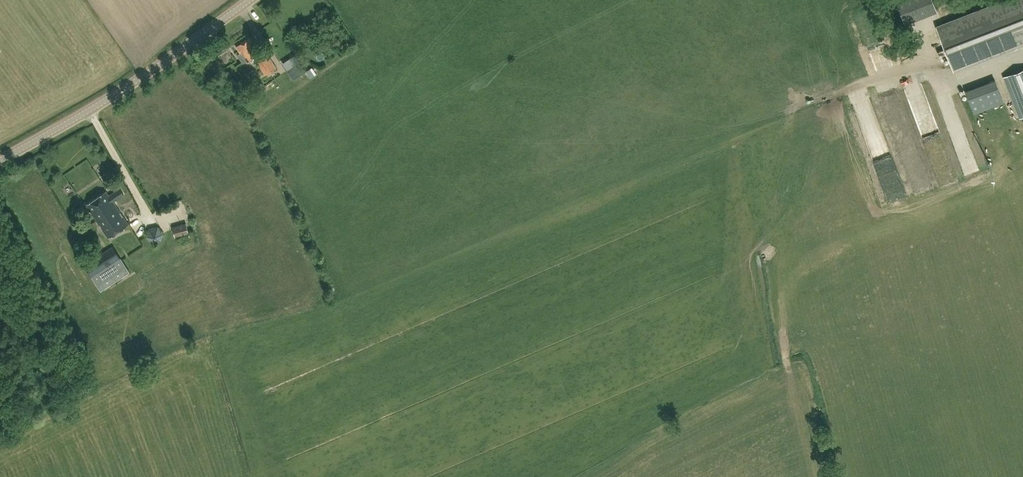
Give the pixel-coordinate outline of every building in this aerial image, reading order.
[(933,0),(895,0),(904,23),(937,10),(933,0)] [(936,26),(954,70),(1022,43),(1022,0),(1004,0),(936,26)] [(266,76),(277,69),(264,49),(259,52),(249,38),(236,46),(240,53),(237,55),(243,63),(254,57),(266,76)] [(300,63),(288,71),(293,80),(305,72),(300,63)] [(317,74),(312,67),(306,71),(310,78),(317,74)] [(1003,77),(1020,118),(1022,116),(1022,69),(1003,77)] [(974,113),(1003,102),(995,79),(966,91),(974,113)] [(883,114),(874,86),(849,94),(868,154),(885,148),(875,117),(883,114)] [(961,172),(975,168),(965,132),(969,131),(965,115),(954,118),(955,122),(961,120),(963,127),(957,129),(958,133),(962,132),(964,139),(953,141),(961,172)] [(926,125),(919,127),(923,141),(930,139),(926,125)] [(885,137),(891,134),(898,151),(913,145),(905,126),(884,135),(885,137)] [(897,180),(883,186),(890,204),(905,198),(897,180)] [(86,205),(109,237),(129,224),(113,201),(123,194),(120,189),(109,196),(106,191),(86,205)] [(175,237),(189,234),(186,223),(172,226),(175,237)] [(161,242),(164,232),(158,224),(149,227),(146,236),(152,243),(161,242)] [(100,287),(128,270),(112,246),(85,264),(100,287)]
